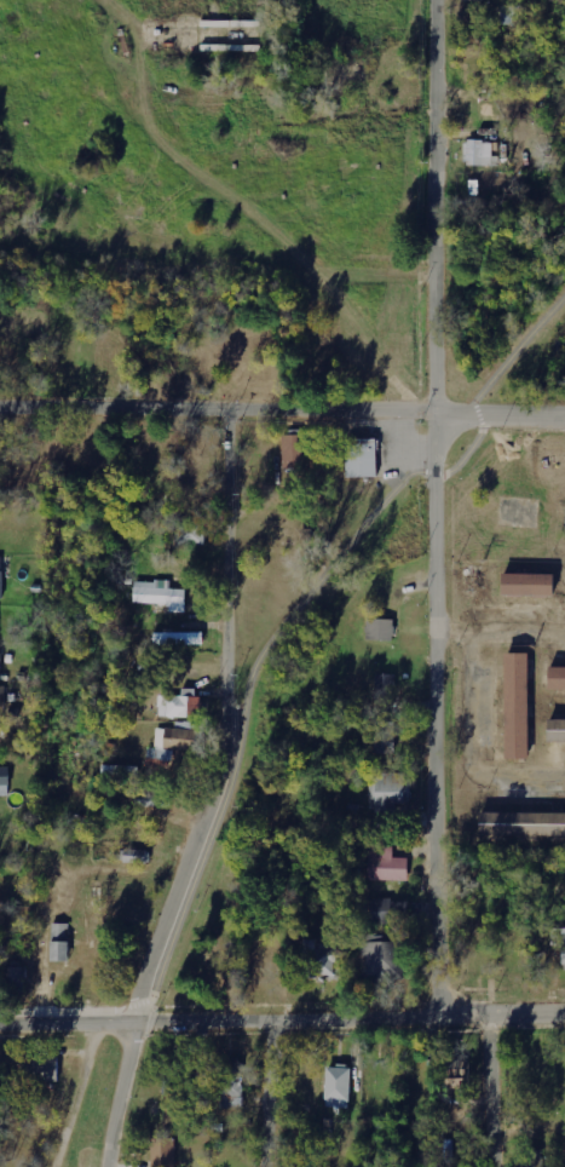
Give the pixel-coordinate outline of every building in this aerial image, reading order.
[(494,141),(465,141),(465,166),(500,166),(500,157),(494,157),(494,141)] [(299,479),(307,479),(305,434),(284,435),(286,478),(299,477),(299,479)] [(344,477),(375,477),(375,438),(344,438),(344,477)] [(553,576),(500,576),(500,599),(553,599),(553,576)] [(187,589),(171,589),(172,582),(136,581),(135,604),(171,605),(171,613),(186,613),(187,589)] [(394,620),(367,619),(366,640),(393,641),(394,620)] [(154,645),(205,645),(205,632),(154,633),(154,645)] [(527,654),(503,654),(503,761),(527,761),(527,654)] [(547,667),(547,690),(564,690),(564,667),(547,667)] [(396,675),(372,675),(372,705),(396,706),(396,675)] [(200,689),(184,690),(184,696),(168,697),(168,708),(167,708),(167,718),(201,717),(200,689)] [(547,720),(547,745),(564,745),(564,720),(547,720)] [(397,722),(375,722),(374,753),(396,753),(397,722)] [(157,748),(149,748),(149,760),(175,760),(175,750),(192,751),(192,729),(185,729),(185,727),(158,726),(157,748)] [(10,793),(10,769),(0,769),(0,793),(10,793)] [(410,804),(409,773),(373,774),(375,812),(397,811),(396,805),(410,804)] [(564,837),(564,815),(477,815),(477,837),(564,837)] [(408,858),(394,858),(395,848),(370,847),(368,880),(408,881),(408,858)] [(150,851),(124,850),(123,863),(150,864),(150,851)] [(371,900),(372,922),(396,922),(396,913),(407,912),(406,899),(371,900)] [(50,962),(67,962),(68,924),(51,924),(50,962)] [(336,978),(338,949),(320,948),(320,941),(303,940),(302,976),(336,978)] [(392,942),(362,943),(364,979),(401,978),(401,951),(392,951),(392,942)] [(8,963),(9,995),(25,995),(24,962),(8,963)] [(243,1107),(244,1059),(223,1058),(221,1107),(243,1107)] [(30,1082),(59,1083),(59,1060),(30,1059),(30,1082)] [(471,1090),(469,1061),(441,1062),(443,1092),(471,1090)] [(349,1108),(350,1068),(326,1067),(325,1107),(349,1108)] [(176,1139),(153,1139),(153,1166),(177,1166),(176,1139)]
